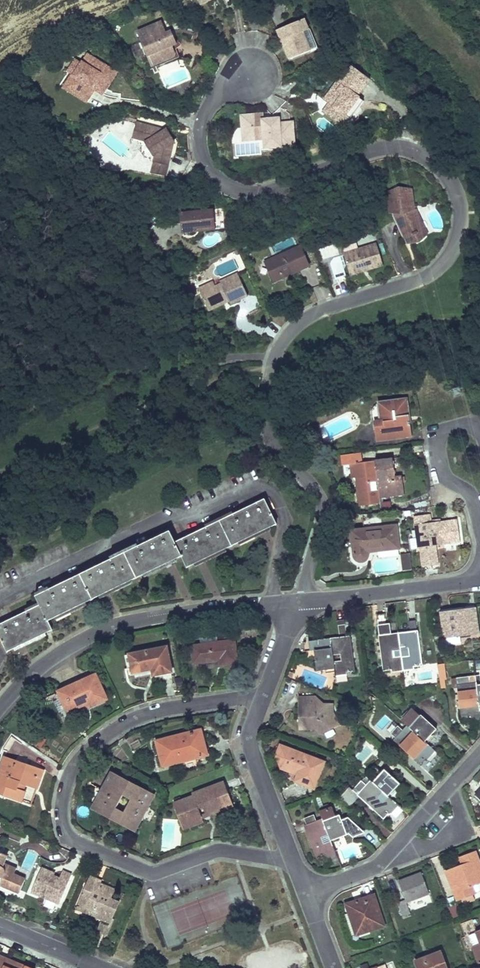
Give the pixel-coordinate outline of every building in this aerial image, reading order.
[(303,15),(276,27),(281,38),(284,37),(288,44),(285,45),(290,56),(316,44),(303,15)] [(168,31),(163,19),(139,29),(151,58),(161,53),(163,56),(167,57),(176,53),(176,50),(173,43),(179,41),(175,33),(170,35),(168,31)] [(107,91),(119,72),(88,53),(82,62),(74,75),(72,73),(63,88),(85,101),(96,84),(107,91)] [(295,68),(309,63),(306,55),(292,61),(295,68)] [(75,58),(68,70),(72,73),(74,75),(82,62),(75,58)] [(329,101),(323,110),(333,118),(339,109),(344,113),(353,100),(348,97),(353,91),(357,94),(370,76),(350,62),(324,97),(329,101)] [(85,101),(89,104),(97,91),(104,96),(107,91),(96,84),(85,101)] [(344,126),(363,98),(357,94),(353,91),(348,97),(353,100),(344,113),(339,109),(333,118),(344,126)] [(264,118),(263,113),(243,115),(243,126),(251,125),(252,136),(264,136),(265,145),(279,144),(279,146),(293,145),(292,129),(294,129),(294,121),(278,122),(273,122),(272,118),(264,118)] [(161,126),(135,119),(132,134),(147,138),(155,151),(153,159),(168,162),(172,140),(173,139),(168,125),(164,127),(161,126)] [(244,137),(252,136),(251,125),(243,126),(244,137)] [(431,137),(423,134),(421,139),(428,143),(431,137)] [(153,159),(152,169),(166,172),(168,162),(153,159)] [(396,188),(387,189),(390,210),(391,210),(395,210),(407,235),(413,232),(418,230),(417,229),(424,227),(418,215),(414,211),(411,186),(402,187),(402,185),(396,186),(396,188)] [(195,226),(214,223),(212,207),(180,211),(182,231),(195,229),(195,226)] [(391,210),(403,236),(407,235),(395,210),(391,210)] [(407,235),(409,240),(419,240),(426,232),(424,227),(417,229),(418,230),(413,232),(407,235)] [(382,262),(376,241),(343,251),(349,272),(382,262)] [(300,243),(265,259),(274,279),(284,274),(283,271),(286,269),(287,273),(309,263),(300,243)] [(322,259),(339,255),(337,243),(319,247),(322,259)] [(341,259),(331,261),(336,282),(346,280),(341,259)] [(248,294),(237,271),(220,279),(221,281),(215,284),(200,291),(209,308),(221,302),(223,300),(228,297),(229,299),(230,302),(248,294)] [(215,284),(213,279),(198,286),(200,291),(215,284)] [(336,294),(347,291),(346,283),(334,285),(336,294)] [(406,415),(404,399),(380,402),(380,404),(377,404),(374,406),(372,409),(371,413),(372,423),(375,422),(377,440),(405,437),(402,416),(406,415)] [(406,415),(402,416),(405,437),(412,436),(409,415),(406,415)] [(393,459),(374,461),(379,499),(404,495),(401,476),(395,476),(393,459)] [(374,461),(350,464),(352,478),(357,477),(360,506),(380,503),(379,499),(374,461)] [(0,624),(0,637),(7,652),(52,630),(48,621),(182,556),(187,567),(276,524),(264,499),(175,543),(170,531),(36,596),(40,605),(0,624)] [(390,500),(381,501),(381,509),(391,508),(390,500)] [(440,522),(415,525),(419,548),(421,548),(435,546),(444,545),(440,522)] [(396,526),(351,531),(354,558),(356,560),(359,562),(364,561),(367,559),(368,555),(368,552),(399,549),(396,526)] [(435,546),(421,548),(421,552),(430,550),(432,565),(437,564),(435,546)] [(430,550),(421,552),(424,567),(432,565),(430,550)] [(410,554),(401,555),(403,571),(412,570),(410,554)] [(474,608),(440,613),(444,637),(478,632),(474,608)] [(385,613),(377,614),(379,634),(378,635),(383,670),(392,669),(392,671),(403,670),(398,633),(391,634),(390,623),(385,624),(385,613)] [(339,637),(330,639),(334,669),(335,676),(347,675),(346,672),(354,671),(350,636),(347,636),(344,619),(336,620),(338,628),(339,637)] [(410,631),(398,633),(403,670),(414,669),(414,666),(422,666),(418,631),(417,630),(415,620),(408,621),(410,631)] [(233,633),(216,635),(218,643),(201,645),(200,645),(202,663),(219,660),(220,665),(237,663),(233,633)] [(216,635),(200,637),(201,645),(218,643),(216,635)] [(330,639),(303,643),(304,651),(314,650),(317,671),(334,669),(330,639)] [(167,648),(129,654),(133,673),(152,669),(153,675),(171,672),(167,648)] [(456,678),(461,720),(470,719),(470,721),(479,720),(479,712),(479,706),(476,682),(470,683),(469,676),(456,678)] [(78,683),(59,692),(68,712),(82,706),(81,704),(87,702),(90,706),(106,699),(96,677),(79,684),(78,683)] [(297,697),(299,730),(317,729),(320,734),(339,724),(332,712),(333,704),(322,703),(322,700),(314,696),(297,697)] [(411,711),(402,721),(407,725),(425,741),(436,729),(421,715),(418,718),(411,711)] [(425,741),(407,725),(403,730),(398,726),(391,733),(395,738),(394,740),(420,764),(426,757),(428,759),(435,751),(425,741)] [(201,730),(156,742),(163,766),(207,755),(201,730)] [(324,762),(281,745),(277,755),(285,759),(281,768),(292,772),(293,769),(299,771),(298,774),(295,780),(313,788),(324,762)] [(285,759),(277,755),(281,768),(285,759)] [(0,770),(0,794),(22,801),(26,791),(24,790),(26,784),(37,788),(41,777),(33,775),(36,768),(25,764),(24,768),(16,766),(18,761),(5,756),(0,770)] [(374,766),(365,775),(370,780),(388,796),(399,784),(384,769),(381,773),(374,766)] [(44,770),(36,768),(33,775),(41,777),(44,770)] [(113,772),(93,808),(103,813),(105,809),(113,813),(116,808),(123,795),(131,799),(124,812),(121,818),(137,826),(151,800),(149,799),(152,793),(113,772)] [(361,780),(352,790),(356,794),(357,795),(383,818),(389,812),(391,813),(398,806),(388,796),(370,780),(366,785),(361,780)] [(193,797),(173,804),(183,829),(203,821),(202,819),(201,815),(197,808),(202,806),(207,805),(209,812),(232,803),(227,791),(225,792),(222,783),(192,794),(193,797)] [(207,805),(202,806),(205,814),(201,815),(202,819),(233,807),(232,803),(209,812),(207,805)] [(332,807),(320,812),(322,818),(323,821),(335,816),(332,807)] [(105,809),(103,813),(135,830),(137,826),(121,818),(124,812),(116,808),(113,813),(105,809)] [(314,815),(304,818),(306,825),(317,858),(325,856),(326,858),(336,854),(331,841),(323,821),(322,818),(316,821),(314,815)] [(335,816),(323,821),(331,841),(347,834),(339,815),(335,816)] [(0,852),(0,889),(18,897),(25,879),(13,874),(5,871),(5,868),(5,866),(3,865),(4,863),(7,855),(0,852)] [(446,871),(457,900),(474,893),(472,885),(479,882),(479,865),(475,852),(465,856),(468,863),(463,865),(446,871)] [(16,868),(4,863),(3,865),(5,866),(5,868),(5,871),(13,874),(16,868)] [(42,868),(31,892),(59,904),(71,875),(62,871),(59,879),(53,876),(51,879),(48,877),(50,872),(42,868)] [(107,869),(102,879),(118,887),(123,877),(107,869)] [(421,873),(398,882),(405,900),(398,902),(403,916),(410,914),(406,901),(429,893),(421,873)] [(90,876),(85,886),(94,890),(94,886),(98,888),(101,883),(102,881),(90,876)] [(85,886),(79,903),(87,906),(84,911),(102,919),(111,923),(120,902),(111,899),(115,889),(101,883),(98,888),(94,886),(94,890),(85,886)] [(373,896),(346,905),(349,913),(352,912),(359,933),(383,925),(373,896)] [(79,903),(76,908),(84,911),(87,906),(79,903)] [(453,919),(462,916),(458,905),(448,909),(453,919)] [(102,919),(96,932),(105,936),(111,923),(102,919)] [(415,961),(418,967),(438,967),(446,965),(440,951),(415,961)] [(7,959),(5,963),(0,961),(0,967),(29,967),(7,959)]
